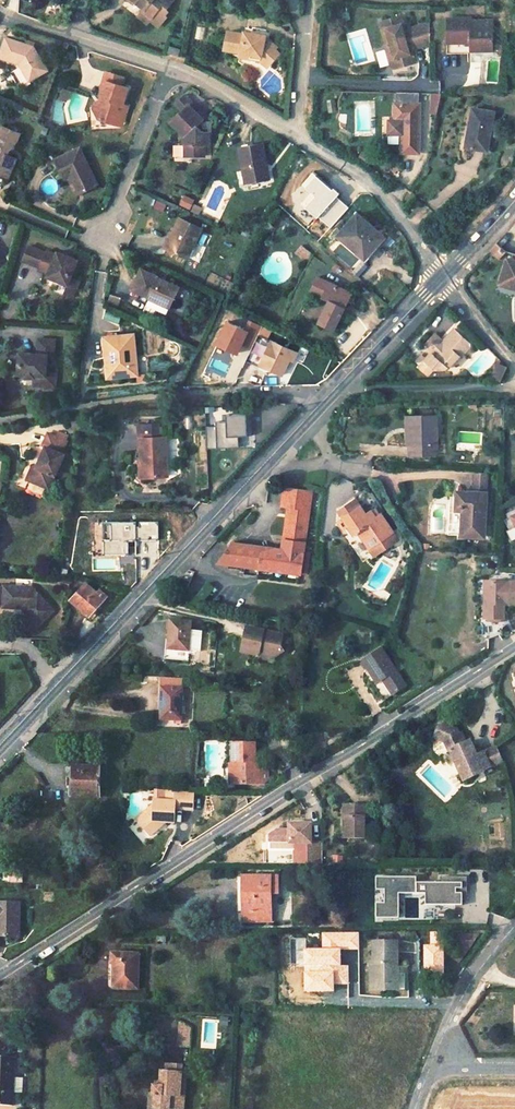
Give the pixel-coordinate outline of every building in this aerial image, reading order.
[(20,0),(8,0),(7,9),(18,11),(20,0)] [(154,8),(159,0),(140,0),(141,0),(154,8)] [(400,14),(377,22),(393,67),(416,59),(412,48),(429,42),(429,19),(405,28),(400,14)] [(448,16),(448,52),(451,52),(451,51),(467,51),(467,52),(471,52),(471,50),(471,43),(493,44),(494,20),(473,19),(473,16),(448,16)] [(203,38),(204,26),(197,26),(196,38),(203,38)] [(241,51),(262,55),(262,58),(269,63),(275,54),(270,51),(275,44),(265,37),(265,34),(244,31),(243,34),(227,32),(225,48),(241,51)] [(34,45),(7,36),(0,55),(19,62),(28,79),(41,73),(45,65),(34,45)] [(178,48),(166,45),(165,52),(176,54),(178,48)] [(127,80),(110,73),(107,81),(124,87),(127,80)] [(125,105),(130,89),(124,87),(107,81),(102,93),(104,98),(102,104),(96,107),(102,120),(118,126),(122,115),(127,117),(131,107),(125,105)] [(419,92),(395,91),(395,118),(403,118),(403,150),(418,151),(419,92)] [(438,114),(439,94),(431,94),(430,114),(438,114)] [(201,132),(196,126),(201,121),(188,106),(169,122),(182,137),(182,142),(186,143),(186,156),(201,157),(202,144),(205,144),(206,133),(201,132)] [(495,110),(473,106),(465,145),(487,150),(495,110)] [(122,115),(118,126),(123,128),(127,117),(122,115)] [(7,138),(10,132),(4,129),(1,135),(7,138)] [(10,152),(15,149),(20,136),(10,132),(7,138),(1,135),(0,138),(0,174),(9,178),(17,160),(9,156),(10,152)] [(266,178),(261,143),(237,146),(243,182),(266,178)] [(80,148),(55,158),(64,180),(69,178),(75,194),(96,186),(80,148)] [(179,205),(190,209),(194,199),(183,194),(179,205)] [(153,208),(163,212),(167,204),(156,200),(153,208)] [(202,208),(194,204),(191,211),(198,215),(202,208)] [(384,237),(358,214),(338,235),(361,255),(370,244),(375,248),(384,237)] [(166,250),(184,259),(193,241),(200,228),(178,218),(171,232),(168,231),(161,247),(166,250)] [(375,248),(370,244),(361,255),(365,259),(375,248)] [(496,244),(492,252),(501,257),(505,249),(496,244)] [(313,254),(302,245),(295,253),(306,262),(313,254)] [(46,278),(68,286),(76,289),(79,282),(71,278),(78,261),(58,252),(56,255),(47,251),(45,255),(28,248),(23,263),(39,270),(38,272),(47,276),(46,278)] [(509,252),(502,274),(514,278),(514,254),(509,252)] [(359,275),(368,266),(362,260),(353,270),(359,275)] [(132,290),(169,308),(178,288),(165,282),(164,283),(161,282),(162,280),(142,270),(132,290)] [(502,274),(501,278),(514,282),(514,278),(502,274)] [(352,292),(319,276),(312,291),(330,299),(319,322),(334,329),(352,292)] [(68,286),(64,296),(72,299),(76,289),(68,286)] [(109,301),(119,305),(121,297),(111,294),(109,301)] [(105,311),(103,319),(119,324),(121,316),(105,311)] [(245,363),(261,324),(249,319),(246,326),(227,319),(216,344),(239,353),(234,366),(244,370),(241,377),(260,385),(265,371),(245,363)] [(459,355),(470,344),(454,327),(442,339),(444,340),(433,351),(432,350),(424,358),(433,366),(446,366),(448,364),(449,365),(459,354),(459,355)] [(261,365),(282,374),(289,359),(293,361),(296,353),(259,336),(248,359),(247,362),(259,368),(261,365)] [(135,338),(103,341),(107,382),(139,378),(135,338)] [(25,379),(35,380),(35,377),(44,378),(43,387),(55,388),(56,373),(46,373),(47,355),(55,356),(56,341),(39,339),(39,345),(38,355),(19,354),(18,376),(25,376),(25,379)] [(503,363),(500,359),(491,376),(501,381),(507,367),(502,366),(503,363)] [(35,380),(34,386),(42,387),(43,387),(44,378),(35,377),(35,380)] [(224,406),(208,407),(209,423),(217,423),(217,417),(224,417),(224,406)] [(262,436),(264,422),(261,422),(262,414),(242,411),(241,418),(230,417),(230,421),(220,420),(217,442),(240,445),(242,434),(250,435),(262,436)] [(436,415),(415,416),(416,455),(437,454),(436,415)] [(167,475),(165,436),(159,436),(158,425),(140,426),(140,427),(140,437),(141,457),(145,457),(146,477),(167,475)] [(61,450),(66,439),(47,430),(42,441),(46,443),(36,462),(33,460),(27,473),(49,483),(55,471),(56,471),(64,451),(61,450)] [(249,446),(250,435),(242,434),(240,445),(249,446)] [(488,487),(488,471),(472,472),(472,488),(488,487)] [(284,540),(283,547),(275,546),(263,552),(261,548),(236,546),(218,564),(301,573),(303,549),(304,543),(310,490),(285,487),(282,507),(288,508),(284,540)] [(487,493),(457,491),(456,510),(463,510),(461,535),(484,536),(487,493)] [(350,499),(338,508),(344,517),(357,509),(350,499)] [(357,509),(344,517),(354,532),(358,530),(370,546),(392,530),(380,514),(375,517),(371,511),(366,514),(360,507),(357,509)] [(376,507),(371,511),(375,517),(380,514),(376,507)] [(156,539),(156,522),(137,522),(137,526),(133,526),(133,522),(108,522),(108,539),(100,539),(100,553),(125,553),(125,539),(133,539),(133,537),(137,537),(137,539),(156,539)] [(308,574),(311,550),(303,549),(301,573),(308,574)] [(86,582),(71,598),(89,614),(106,596),(99,588),(96,591),(86,582)] [(491,582),(490,600),(485,600),(484,619),(503,620),(504,604),(514,605),(514,582),(491,582)] [(390,583),(386,590),(392,593),(396,587),(390,583)] [(0,584),(0,605),(10,606),(10,601),(14,601),(18,604),(16,606),(31,623),(47,609),(25,585),(0,584)] [(95,625),(86,617),(82,622),(75,643),(76,644),(95,625)] [(171,620),(168,648),(167,656),(167,657),(177,658),(187,660),(188,651),(188,648),(199,649),(200,632),(190,631),(191,623),(171,620)] [(282,633),(246,625),(241,650),(256,654),(258,652),(266,654),(269,658),(278,653),(283,650),(280,645),(282,633)] [(382,650),(363,663),(374,679),(380,675),(383,680),(393,694),(406,685),(382,650)] [(380,675),(374,679),(377,684),(383,680),(380,675)] [(182,689),(163,688),(161,719),(181,720),(182,689)] [(458,733),(445,730),(439,733),(436,744),(447,747),(451,755),(453,755),(468,783),(488,773),(487,771),(505,763),(503,758),(502,756),(501,753),(499,751),(497,746),(479,757),(471,742),(467,745),(463,737),(460,738),(458,733)] [(235,765),(235,784),(256,784),(268,784),(268,771),(256,771),(256,762),(255,744),(235,744),(235,765)] [(256,771),(268,771),(268,762),(256,762),(256,771)] [(99,767),(69,767),(69,796),(99,796),(99,767)] [(196,792),(156,789),(155,807),(150,807),(137,820),(150,836),(159,828),(159,823),(175,823),(176,810),(194,810),(196,792)] [(367,806),(345,806),(345,816),(349,816),(349,838),(365,838),(365,822),(368,822),(367,806)] [(321,863),(321,843),(310,843),(310,824),(288,824),(288,830),(278,830),(278,843),(293,843),(293,854),(309,854),(309,863),(321,863)] [(278,876),(270,877),(271,894),(279,894),(278,876)] [(244,877),(244,921),(271,921),(271,894),(270,877),(244,877)] [(461,906),(461,894),(455,894),(455,890),(461,890),(461,883),(454,883),(454,877),(440,877),(440,883),(415,883),(415,878),(374,878),(374,891),(382,891),(382,904),(374,904),(374,919),(397,919),(397,895),(424,895),(424,906),(461,906)] [(466,894),(466,877),(454,877),(454,883),(461,883),(461,890),(455,890),(455,894),(461,894),(466,894)] [(0,902),(0,935),(18,935),(18,903),(0,902)] [(471,946),(457,936),(445,954),(459,963),(471,946)] [(380,943),(374,943),(375,963),(371,963),(371,989),(399,989),(397,943),(392,943),(380,943)] [(138,954),(112,953),(111,964),(115,964),(114,989),(137,989),(138,954)] [(192,1047),(192,1023),(178,1023),(177,1047),(192,1047)] [(0,1057),(0,1105),(12,1106),(14,1058),(0,1057)] [(166,1065),(165,1072),(161,1072),(160,1080),(162,1080),(161,1086),(154,1086),(153,1093),(152,1108),(169,1108),(173,1108),(184,1108),(185,1097),(180,1097),(182,1073),(182,1066),(166,1065)] [(148,1093),(147,1108),(169,1108),(152,1108),(153,1093),(148,1093)]
